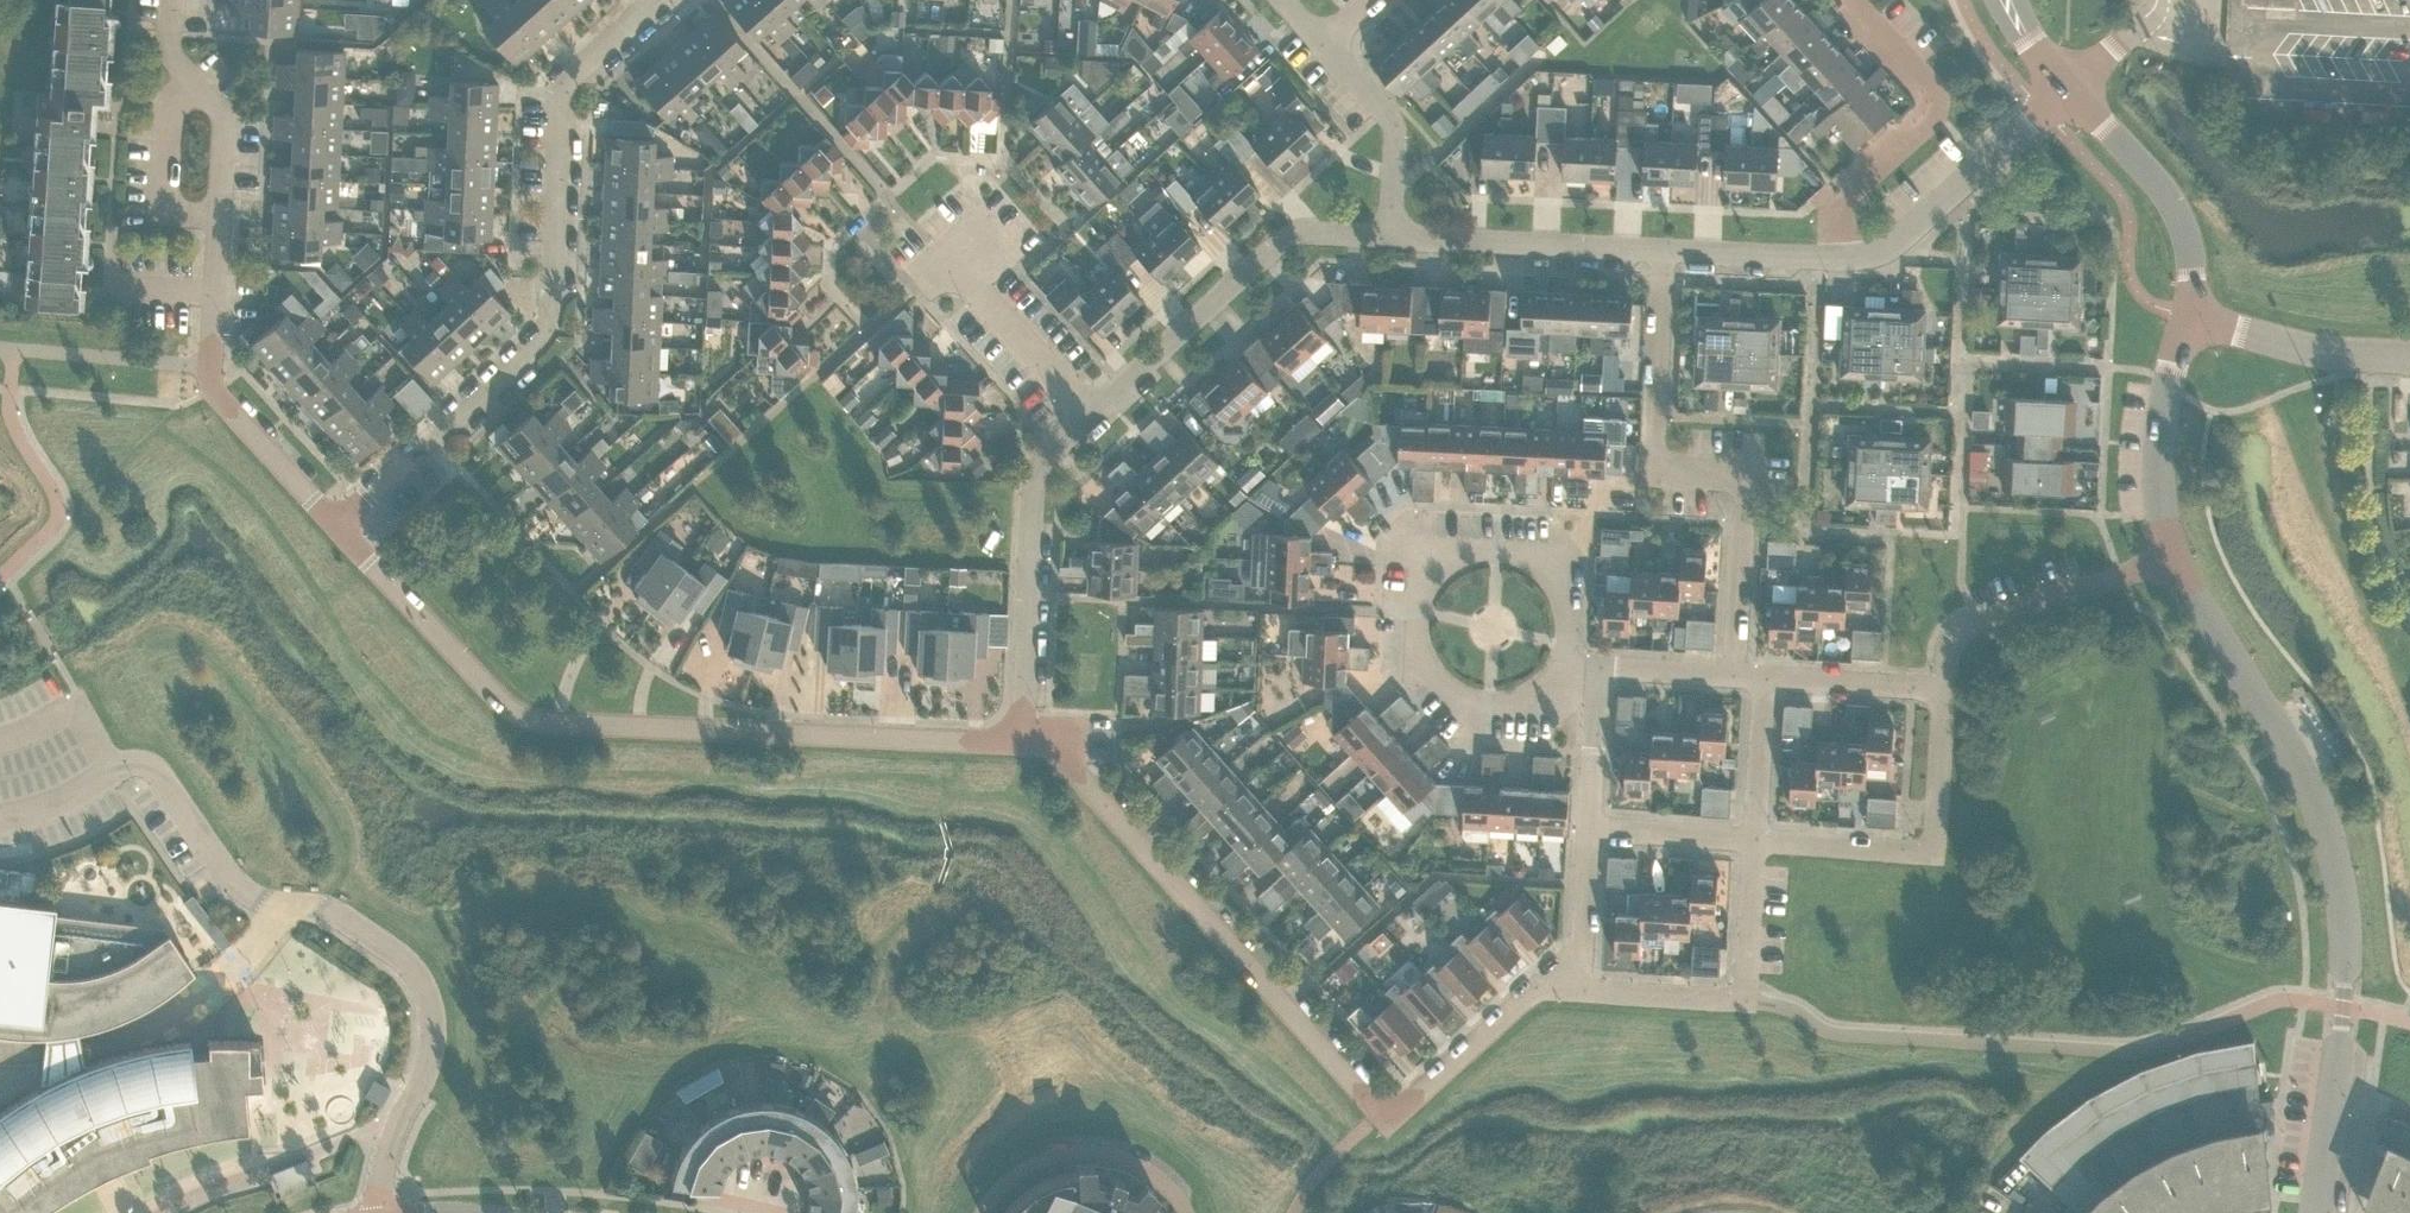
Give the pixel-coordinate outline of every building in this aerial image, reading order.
[(106,33),(107,19),(102,18),(103,0),(54,0),(52,29),(106,33)] [(535,47),(493,0),(488,0),(482,5),(495,19),(484,29),(515,64),(535,47)] [(508,0),(493,0),(535,47),(554,29),(528,0),(516,0),(512,4),(508,0)] [(573,12),(562,0),(528,0),(554,29),(573,12)] [(573,12),(587,0),(562,0),(573,12)] [(787,35),(756,0),(727,0),(723,3),(755,38),(766,28),(779,43),(787,35)] [(794,4),(790,0),(756,0),(787,35),(796,28),(783,13),(794,4)] [(826,1),(825,0),(810,0),(817,8),(826,1)] [(845,5),(854,28),(873,21),(864,0),(857,0),(845,5)] [(1122,9),(1126,0),(1104,0),(1122,9)] [(1143,3),(1157,10),(1150,23),(1160,28),(1166,15),(1167,15),(1174,0),(1144,0),(1143,3)] [(1481,21),(1462,0),(1445,0),(1434,10),(1473,53),(1482,45),(1470,31),(1481,21)] [(1513,16),(1499,0),(1462,0),(1481,21),(1492,11),(1504,24),(1513,16)] [(1513,16),(1522,8),(1514,0),(1499,0),(1513,16)] [(1748,12),(1738,21),(1756,40),(1765,31),(1766,32),(1797,4),(1794,0),(1737,0),(1748,12)] [(296,33),(297,6),(231,2),(230,14),(250,15),(248,30),(296,33)] [(1783,51),(1820,17),(1813,9),(1807,14),(1797,4),(1766,32),(1765,31),(1756,40),(1751,44),(1759,53),(1768,45),(1765,42),(1771,37),(1783,51)] [(1207,57),(1238,29),(1221,9),(1197,30),(1188,20),(1175,32),(1153,51),(1152,52),(1161,63),(1178,48),(1185,56),(1196,46),(1207,57)] [(891,10),(890,25),(904,25),(905,10),(891,10)] [(1464,61),(1473,53),(1434,10),(1414,28),(1441,57),(1452,47),(1464,61)] [(1173,11),(1164,27),(1175,32),(1188,20),(1189,19),(1188,19),(1173,11)] [(356,37),(372,38),(382,29),(383,14),(358,13),(357,28),(356,37)] [(693,30),(737,80),(745,72),(732,58),(744,48),(712,13),(693,30)] [(1595,13),(1586,21),(1595,31),(1604,23),(1595,13)] [(1096,42),(1097,18),(1080,17),(1078,51),(1095,52),(1096,42)] [(1786,83),(1832,42),(1822,31),(1828,26),(1820,17),(1783,51),(1795,64),(1790,69),(1787,66),(1778,74),(1785,81),(1786,83)] [(377,45),(397,46),(398,28),(377,45)] [(1429,68),(1441,57),(1414,28),(1394,46),(1433,89),(1442,81),(1429,68)] [(105,47),(106,33),(52,29),(49,80),(50,80),(49,92),(49,93),(90,96),(102,97),(103,82),(97,82),(100,46),(105,47)] [(1238,29),(1207,57),(1217,69),(1206,79),(1213,87),(1224,77),(1256,49),(1238,29)] [(728,87),(737,80),(693,30),(673,47),(705,82),(715,73),(728,87)] [(1555,53),(1567,42),(1559,33),(1547,45),(1555,53)] [(938,34),(938,50),(953,51),(954,34),(938,34)] [(988,37),(988,51),(1002,51),(1003,38),(988,37)] [(1045,38),(1044,51),(1056,51),(1057,39),(1045,38)] [(1095,52),(1095,53),(1117,55),(1117,43),(1096,42),(1095,52)] [(1145,42),(1131,55),(1139,64),(1152,52),(1153,51),(1145,42)] [(1817,89),(1855,55),(1847,47),(1841,52),(1832,42),(1786,83),(1785,81),(1773,93),(1773,94),(1772,96),(1780,105),(1794,91),(1803,83),(1800,80),(1805,76),(1817,89)] [(1424,97),(1433,89),(1394,46),(1373,65),(1400,95),(1412,84),(1424,97)] [(694,92),(705,82),(673,47),(654,64),(698,114),(707,106),(694,92)] [(276,74),(343,77),(344,51),(297,48),(296,63),(277,62),(276,74)] [(816,50),(808,57),(817,67),(825,60),(816,50)] [(1866,80),(1866,79),(1856,69),(1862,64),(1855,55),(1817,89),(1829,102),(1824,107),(1821,104),(1812,112),(1820,120),(1820,121),(1866,80)] [(1728,66),(1727,66),(1744,86),(1745,85),(1756,75),(1738,56),(1728,66)] [(1081,58),(1080,76),(1095,92),(1116,72),(1116,60),(1081,58)] [(1045,60),(1045,73),(1060,73),(1060,60),(1045,60)] [(690,121),(698,114),(654,64),(634,82),(666,117),(677,107),(690,121)] [(1269,65),(1255,78),(1264,89),(1279,76),(1269,65)] [(1501,82),(1509,75),(1500,65),(1492,72),(1501,82)] [(1820,121),(1820,120),(1812,127),(1820,135),(1834,123),(1855,146),(1868,134),(1873,140),(1887,128),(1882,122),(1894,111),(1873,88),(1887,75),(1880,66),(1866,79),(1866,80),(1820,121)] [(912,102),(913,82),(901,69),(882,68),(881,86),(894,100),(893,119),(904,119),(905,101),(912,102)] [(937,102),(938,83),(926,70),(913,82),(912,102),(924,115),(929,110),(941,123),(950,116),(937,102)] [(962,104),(964,85),(952,71),(938,83),(937,102),(950,116),(955,111),(967,125),(975,117),(962,104)] [(1489,73),(1481,81),(1491,92),(1501,83),(1491,72),(1489,73)] [(962,104),(975,117),(980,113),(987,121),(999,110),(1000,96),(989,95),(990,87),(977,73),(964,85),(962,104)] [(342,103),(343,77),(276,74),(276,85),(295,86),(294,100),(342,103)] [(1619,79),(1619,88),(1634,89),(1635,79),(1619,79)] [(430,106),(496,109),(497,83),(450,80),(449,95),(430,95),(430,106)] [(1269,126),(1298,157),(1318,139),(1295,114),(1305,105),(1282,80),(1271,89),(1288,108),(1269,126)] [(1773,94),(1773,93),(1763,82),(1751,93),(1761,104),(1771,95),(1772,96),(1773,94)] [(1701,83),(1700,102),(1711,102),(1712,84),(1701,83)] [(824,84),(813,94),(823,105),(834,95),(824,84)] [(1076,114),(1089,103),(1072,84),(1059,95),(1027,123),(1044,142),(1076,114)] [(894,100),(881,86),(863,85),(862,103),(875,117),(874,136),(885,136),(886,118),(893,119),(894,100)] [(395,102),(395,103),(408,104),(413,104),(413,96),(407,88),(395,88),(395,102)] [(49,93),(49,92),(37,91),(35,126),(34,126),(31,176),(85,179),(86,165),(80,165),(82,130),(88,130),(90,96),(49,93)] [(1550,142),(1552,106),(1550,106),(1551,93),(1538,93),(1536,134),(1510,133),(1508,175),(1534,176),(1536,141),(1550,142)] [(1634,95),(1619,94),(1617,138),(1591,137),(1589,178),(1615,180),(1617,145),(1631,146),(1633,110),(1634,95)] [(1462,99),(1451,109),(1461,120),(1472,110),(1462,99)] [(340,128),(342,103),(294,100),(294,115),(274,114),(274,125),(340,128)] [(1193,100),(1182,110),(1185,113),(1191,120),(1202,110),(1195,103),(1193,100)] [(1502,101),(1501,115),(1511,116),(1512,102),(1502,101)] [(875,117),(862,103),(844,102),(843,121),(849,128),(841,135),(851,145),(866,146),(867,135),(874,136),(875,117)] [(408,124),(408,104),(395,103),(392,103),(391,123),(408,124)] [(1099,128),(1099,129),(1106,123),(1089,103),(1076,114),(1044,142),(1061,161),(1061,162),(1099,128)] [(1784,105),(1772,116),(1778,123),(1790,112),(1784,105)] [(495,135),(496,109),(430,106),(429,117),(449,118),(448,133),(495,135)] [(1589,178),(1591,137),(1565,136),(1566,107),(1552,106),(1550,142),(1564,143),(1562,177),(1589,178)] [(1177,107),(1164,118),(1179,135),(1191,123),(1177,107)] [(1647,111),(1633,110),(1631,146),(1645,146),(1643,181),(1669,182),(1672,141),(1658,140),(1658,122),(1647,121),(1647,111)] [(748,113),(739,121),(748,131),(757,123),(748,113)] [(1444,113),(1430,125),(1442,138),(1456,125),(1444,113)] [(1711,149),(1713,114),(1699,113),(1697,142),(1672,141),(1669,182),(1695,184),(1697,149),(1711,149)] [(1750,186),(1753,128),(1743,127),(1742,144),(1726,144),(1728,115),(1713,114),(1711,149),(1725,150),(1724,185),(1750,186)] [(1508,175),(1510,133),(1511,116),(1501,115),(1500,132),(1484,132),(1482,173),(1508,175)] [(640,133),(640,119),(612,118),(611,132),(640,133)] [(1798,121),(1787,131),(1796,142),(1807,132),(1798,121)] [(1298,157),(1269,126),(1250,143),(1233,124),(1223,134),(1246,159),(1256,149),(1279,175),(1298,157)] [(339,154),(340,128),(274,125),(273,136),(292,137),(292,151),(339,154)] [(1107,137),(1099,129),(1099,128),(1061,162),(1061,161),(1053,167),(1071,187),(1103,159),(1094,148),(1107,137)] [(1753,128),(1750,186),(1776,188),(1779,146),(1762,145),(1763,128),(1753,128)] [(370,130),(369,141),(386,142),(387,131),(370,130)] [(493,160),(495,135),(448,133),(447,147),(428,146),(427,157),(493,160)] [(1236,168),(1246,159),(1223,134),(1213,143),(1230,162),(1211,179),(1239,211),(1259,193),(1236,168)] [(605,164),(671,167),(672,155),(653,154),(654,139),(607,137),(605,164)] [(713,144),(713,152),(718,158),(729,148),(720,138),(713,144)] [(810,176),(828,177),(829,170),(839,170),(840,155),(831,144),(823,151),(817,145),(798,144),(797,162),(810,176)] [(338,179),(339,154),(292,151),(291,166),(272,165),(271,176),(338,179)] [(390,167),(390,168),(427,170),(427,169),(427,157),(412,156),(391,156),(390,167)] [(492,186),(493,160),(427,157),(427,169),(446,169),(445,184),(492,186)] [(370,158),(369,173),(384,174),(385,159),(370,158)] [(1103,159),(1071,187),(1089,207),(1120,178),(1133,167),(1125,158),(1113,169),(1103,159)] [(810,176),(797,162),(779,161),(778,179),(791,193),(809,194),(810,187),(828,188),(828,177),(810,176)] [(717,170),(726,180),(726,179),(733,173),(724,163),(717,170)] [(671,178),(671,167),(605,164),(604,189),(651,191),(652,177),(671,178)] [(84,193),(85,179),(31,176),(27,239),(81,243),(82,229),(76,228),(78,193),(84,193)] [(336,207),(338,179),(271,176),(271,188),(290,189),(289,201),(289,203),(322,204),(322,206),(336,207)] [(791,193),(778,179),(760,178),(759,197),(771,210),(790,211),(791,204),(809,205),(809,194),(791,193)] [(1239,211),(1211,179),(1192,196),(1174,178),(1164,187),(1187,212),(1197,203),(1220,228),(1239,211)] [(712,180),(711,191),(724,192),(725,181),(725,179),(712,179),(712,180)] [(391,183),(390,199),(403,200),(404,184),(391,183)] [(491,212),(492,186),(445,184),(445,198),(425,197),(425,208),(491,212)] [(1177,221),(1187,212),(1164,187),(1154,197),(1171,216),(1152,233),(1180,264),(1200,247),(1177,221)] [(650,206),(651,191),(604,189),(603,215),(669,218),(669,207),(650,206)] [(370,198),(369,208),(382,209),(383,199),(370,198)] [(289,203),(289,201),(274,201),(273,228),(340,231),(340,220),(321,219),(322,206),(322,204),(289,203)] [(671,207),(671,217),(682,218),(683,207),(671,207)] [(490,238),(491,212),(425,208),(425,209),(413,209),(412,219),(443,221),(442,251),(477,252),(478,238),(490,238)] [(802,224),(790,211),(771,210),(758,222),(770,235),(788,236),(801,250),(809,243),(797,229),(802,224)] [(669,229),(669,218),(603,215),(602,241),(649,243),(650,228),(669,229)] [(710,221),(709,235),(722,235),(723,221),(710,221)] [(2016,225),(2015,237),(2026,238),(2026,226),(2016,225)] [(339,243),(340,231),(273,228),(272,254),(319,257),(320,242),(339,243)] [(1180,264),(1152,233),(1133,250),(1115,231),(1105,241),(1128,266),(1138,257),(1161,282),(1180,264)] [(795,255),(801,250),(788,236),(770,235),(756,247),(768,260),(787,261),(799,275),(807,268),(795,255)] [(80,257),(81,243),(27,239),(24,290),(23,304),(77,307),(78,292),(72,292),(74,257),(80,257)] [(367,241),(351,256),(363,270),(379,255),(367,241)] [(648,257),(649,243),(602,241),(600,267),(667,270),(667,258),(648,257)] [(1118,275),(1128,266),(1105,241),(1095,250),(1112,269),(1093,286),(1121,318),(1141,300),(1118,275)] [(709,250),(708,268),(720,269),(721,251),(709,250)] [(2040,290),(2042,255),(2001,253),(1999,288),(2040,290)] [(437,255),(430,262),(446,280),(453,273),(437,255)] [(2040,290),(2081,292),(2083,257),(2042,255),(2040,290)] [(335,260),(324,271),(341,290),(353,279),(335,260)] [(671,273),(698,271),(697,260),(670,262),(671,273)] [(768,260),(755,272),(755,273),(742,285),(753,298),(767,286),(786,287),(798,301),(806,293),(794,280),(799,275),(787,261),(768,260)] [(368,273),(366,274),(378,287),(379,285),(389,276),(377,264),(368,273)] [(666,281),(667,270),(600,267),(599,293),(614,294),(614,293),(646,294),(646,293),(647,280),(666,281)] [(425,276),(424,277),(434,288),(435,287),(443,280),(433,269),(425,276)] [(445,281),(490,330),(510,312),(478,277),(466,287),(453,273),(446,280),(445,281)] [(471,347),(490,330),(445,281),(437,288),(450,303),(439,312),(471,347)] [(1385,330),(1388,288),(1363,286),(1363,282),(1348,282),(1348,291),(1331,290),(1334,298),(1335,298),(1341,314),(1347,310),(1361,311),(1360,329),(1385,330)] [(1121,318),(1093,286),(1074,304),(1057,285),(1046,295),(1069,320),(1079,310),(1102,336),(1121,318)] [(1426,314),(1427,286),(1412,285),(1412,289),(1388,288),(1385,330),(1410,331),(1411,313),(1426,314)] [(793,306),(798,301),(786,287),(767,286),(753,298),(749,302),(748,320),(752,320),(770,320),(773,321),(790,322),(800,313),(793,306)] [(1464,334),(1466,292),(1442,290),(1442,287),(1427,286),(1426,314),(1440,315),(1439,333),(1464,334)] [(1902,288),(1901,303),(1916,304),(1917,289),(1902,288)] [(2038,325),(2040,290),(1999,288),(1997,323),(2038,325)] [(1466,292),(1464,334),(1489,335),(1490,317),(1504,318),(1506,290),(1491,289),(1491,293),(1466,292)] [(314,306),(312,308),(320,317),(340,298),(333,290),(323,298),(314,306)] [(2079,327),(2081,292),(2040,290),(2038,325),(2079,327)] [(1548,349),(1551,292),(1525,291),(1523,327),(1507,326),(1505,354),(1538,356),(1538,348),(1548,349)] [(1576,333),(1578,293),(1551,292),(1548,349),(1548,350),(1560,350),(1561,332),(1576,333)] [(593,318),(660,321),(661,294),(646,293),(646,294),(614,293),(614,294),(613,307),(594,306),(593,318)] [(1602,352),(1605,295),(1578,293),(1576,333),(1591,334),(1591,352),(1602,352)] [(1335,298),(1334,298),(1321,310),(1307,294),(1296,304),(1298,307),(1280,323),(1309,355),(1327,338),(1320,330),(1331,321),(1341,314),(1335,298)] [(1602,352),(1601,365),(1613,366),(1614,353),(1615,335),(1631,336),(1633,296),(1605,295),(1602,352)] [(351,302),(341,311),(351,322),(361,313),(351,302)] [(1883,342),(1885,307),(1844,305),(1842,340),(1883,342)] [(705,314),(705,315),(720,316),(721,308),(705,307),(705,314)] [(909,352),(928,353),(928,342),(910,341),(912,317),(903,307),(870,337),(878,345),(877,364),(895,365),(909,352)] [(1883,342),(1924,345),(1925,309),(1885,307),(1883,342)] [(471,347),(439,312),(429,322),(416,308),(407,316),(452,364),(471,347)] [(268,364),(317,320),(309,311),(295,324),(285,313),(250,345),(268,364)] [(691,311),(691,322),(702,322),(703,311),(691,311)] [(1737,352),(1739,317),(1698,315),(1696,350),(1737,352)] [(432,382),(452,364),(407,316),(399,323),(412,337),(401,348),(432,382)] [(719,334),(720,317),(705,316),(703,333),(719,334)] [(1737,352),(1778,354),(1780,319),(1739,317),(1737,352)] [(658,346),(660,321),(593,318),(593,329),(612,330),(611,344),(658,346)] [(285,383),(320,351),(310,341),(324,328),(317,320),(268,364),(285,383)] [(750,352),(756,353),(774,353),(788,341),(807,342),(807,331),(789,330),(790,322),(773,321),(770,320),(752,320),(748,320),(747,352),(750,352)] [(1290,371),(1309,355),(1280,323),(1262,339),(1260,337),(1248,347),(1279,381),(1268,367),(1278,358),(1290,371)] [(2021,335),(2020,353),(2036,353),(2037,335),(2021,335)] [(1881,377),(1883,342),(1842,340),(1840,375),(1881,377)] [(807,349),(807,342),(788,341),(774,353),(756,353),(756,371),(792,373),(799,367),(806,375),(816,365),(817,350),(807,349)] [(1922,380),(1924,345),(1883,342),(1881,377),(1922,380)] [(657,372),(658,346),(611,344),(611,358),(591,358),(591,369),(657,372)] [(1250,407),(1279,381),(1248,347),(1237,357),(1240,359),(1222,376),(1250,407)] [(302,402),(351,357),(344,349),(330,362),(320,351),(285,383),(302,402)] [(1735,387),(1737,352),(1696,350),(1695,385),(1735,387)] [(928,360),(928,353),(909,352),(895,365),(894,383),(912,384),(926,371),(945,372),(945,361),(928,360)] [(1776,389),(1778,354),(1737,352),(1735,387),(1776,389)] [(320,421),(355,389),(345,379),(359,366),(351,357),(302,402),(320,421)] [(656,398),(657,372),(591,369),(590,380),(609,381),(609,396),(656,398)] [(945,379),(945,372),(926,371),(912,384),(911,402),(929,403),(943,390),(962,392),(966,388),(962,384),(962,380),(945,379)] [(1601,390),(1602,372),(1581,371),(1580,389),(1601,390)] [(1542,390),(1543,374),(1523,372),(1522,388),(1542,390)] [(412,376),(400,387),(423,412),(435,401),(428,393),(412,376)] [(1231,424),(1250,407),(1222,376),(1203,392),(1201,389),(1190,399),(1209,420),(1219,411),(1231,424)] [(2045,376),(2044,391),(2056,391),(2057,376),(2045,376)] [(1546,378),(1545,392),(1558,393),(1564,393),(1565,379),(1559,378),(1546,378)] [(960,417),(974,404),(969,399),(977,392),(978,381),(962,380),(962,384),(966,388),(962,392),(943,390),(929,403),(941,416),(960,417)] [(1347,386),(1341,391),(1349,400),(1354,395),(1355,395),(1347,386)] [(337,440),(386,395),(378,387),(364,400),(355,389),(320,421),(337,440)] [(1642,402),(1641,387),(1607,389),(1608,404),(1642,402)] [(1480,388),(1479,399),(1505,401),(1505,389),(1480,388)] [(846,410),(859,399),(849,389),(837,400),(846,410)] [(386,395),(337,440),(355,460),(390,428),(380,416),(394,404),(386,395)] [(1734,397),(1734,411),(1746,411),(1747,397),(1734,397)] [(2039,445),(2041,399),(2009,397),(2007,430),(2024,431),(2023,444),(2039,445)] [(668,399),(659,407),(659,412),(677,411),(676,399),(668,399)] [(1311,409),(1311,410),(1323,423),(1334,413),(1322,399),(1311,409)] [(2039,445),(2055,446),(2055,432),(2072,433),(2074,400),(2041,399),(2039,445)] [(958,442),(972,430),(968,425),(981,412),(974,404),(960,417),(941,416),(928,428),(940,441),(958,442)] [(720,407),(707,418),(728,443),(741,432),(720,407)] [(864,429),(876,418),(866,407),(854,418),(864,429)] [(1423,499),(1427,423),(1427,409),(1402,408),(1402,421),(1401,421),(1400,441),(1380,440),(1380,441),(1368,453),(1385,471),(1399,459),(1398,464),(1414,465),(1412,498),(1423,499)] [(514,463),(563,419),(555,410),(541,423),(531,412),(496,444),(514,463)] [(2339,425),(2339,416),(2331,416),(2331,425),(2339,425)] [(1187,428),(1176,439),(1156,417),(1148,424),(1199,481),(1219,463),(1187,428)] [(1890,431),(1891,418),(1880,417),(1879,430),(1890,431)] [(1891,418),(1890,431),(1901,431),(1902,418),(1891,418)] [(531,482),(566,451),(556,440),(571,427),(563,419),(514,463),(531,482)] [(2395,421),(2394,433),(2408,434),(2408,421),(2395,421)] [(700,423),(692,430),(700,438),(707,431),(700,423)] [(1451,467),(1453,424),(1427,423),(1423,499),(1434,500),(1436,466),(1451,467)] [(879,447),(895,434),(886,424),(870,437),(879,447)] [(1199,481),(1148,424),(1140,431),(1160,453),(1149,464),(1180,498),(1199,481)] [(1475,489),(1478,425),(1453,424),(1451,467),(1465,468),(1464,489),(1475,489)] [(1502,469),(1504,426),(1478,425),(1475,489),(1486,490),(1487,469),(1502,469)] [(1526,492),(1529,428),(1504,426),(1502,469),(1517,470),(1516,491),(1526,492)] [(1292,427),(1280,439),(1293,452),(1305,440),(1293,427),(1292,427)] [(1553,472),(1555,429),(1529,428),(1526,492),(1537,493),(1538,471),(1553,472)] [(1578,495),(1581,430),(1555,429),(1553,472),(1568,473),(1567,494),(1578,495)] [(958,442),(940,441),(926,453),(939,467),(957,468),(971,456),(966,450),(980,438),(972,430),(958,442)] [(1581,430),(1578,495),(1589,495),(1590,474),(1605,475),(1605,473),(1622,474),(1623,442),(1607,441),(1607,432),(1581,430)] [(1888,471),(1890,436),(1849,434),(1848,469),(1888,471)] [(1888,471),(1929,473),(1931,438),(1890,436),(1888,471)] [(1380,441),(1380,440),(1375,440),(1353,459),(1345,450),(1325,468),(1368,516),(1376,508),(1362,492),(1373,482),(1385,471),(1368,453),(1380,441)] [(888,464),(901,458),(895,444),(881,450),(888,464)] [(2037,492),(2039,445),(2023,444),(2023,458),(2006,457),(2004,490),(2037,492)] [(2054,459),(2055,446),(2039,445),(2037,492),(2069,493),(2071,460),(2054,459)] [(548,502),(597,457),(590,449),(575,461),(566,451),(531,482),(548,502)] [(1969,450),(1969,469),(1987,469),(1987,450),(1969,450)] [(976,455),(963,466),(974,478),(986,467),(976,455)] [(565,521),(600,489),(591,478),(605,466),(597,457),(548,502),(565,521)] [(1180,498),(1149,464),(1138,474),(1124,459),(1116,466),(1161,516),(1180,498)] [(1255,463),(1237,479),(1247,490),(1265,474),(1256,464),(1255,463)] [(1142,533),(1161,516),(1116,466),(1108,473),(1122,488),(1111,498),(1115,504),(1099,518),(1134,535),(1139,530),(1142,533)] [(1360,523),(1368,516),(1325,468),(1305,485),(1313,494),(1302,503),(1322,525),(1332,515),(1334,517),(1346,507),(1360,523)] [(1886,522),(1888,471),(1848,469),(1846,504),(1876,506),(1876,521),(1886,522)] [(1928,508),(1929,473),(1888,471),(1886,522),(1896,522),(1897,507),(1928,508)] [(1269,477),(1248,496),(1282,517),(1290,503),(1279,496),(1278,491),(1281,485),(1269,477)] [(645,484),(636,492),(644,501),(653,493),(645,484)] [(1238,485),(1227,495),(1237,505),(1247,495),(1238,485)] [(582,540),(632,495),(624,487),(610,499),(600,489),(565,521),(582,540)] [(632,495),(582,540),(600,560),(647,518),(636,506),(639,503),(632,495)] [(1247,499),(1231,513),(1232,515),(1244,528),(1263,511),(1247,499)] [(1311,535),(1322,525),(1302,503),(1285,519),(1284,534),(1252,533),(1251,559),(1332,562),(1332,551),(1311,550),(1311,535)] [(1134,542),(1134,535),(1099,518),(1098,540),(1091,540),(1090,555),(1070,554),(1070,565),(1137,568),(1138,542),(1134,542)] [(1601,541),(1630,543),(1630,539),(1631,529),(1602,527),(1601,541)] [(651,610),(683,567),(670,558),(680,544),(660,529),(635,563),(645,571),(635,585),(641,590),(635,598),(651,610)] [(1631,529),(1630,539),(1642,539),(1643,530),(1631,529)] [(737,553),(745,543),(734,534),(726,544),(737,553)] [(1767,554),(1796,555),(1797,541),(1768,539),(1767,554)] [(1629,557),(1630,543),(1601,541),(1600,556),(1629,557)] [(1201,570),(1202,551),(1189,551),(1188,569),(1201,570)] [(1679,594),(1703,596),(1707,553),(1681,552),(1680,573),(1681,573),(1679,594)] [(1795,569),(1796,555),(1767,554),(1767,568),(1795,569)] [(1331,573),(1332,562),(1251,559),(1250,585),(1270,586),(1270,600),(1314,602),(1315,587),(1309,586),(1310,572),(1331,573)] [(804,560),(802,575),(815,577),(818,562),(804,560)] [(683,567),(651,610),(667,622),(673,613),(679,618),(690,604),(700,611),(725,577),(705,562),(695,576),(683,567)] [(819,562),(818,578),(831,578),(832,562),(819,562)] [(1845,605),(1870,606),(1873,564),(1847,562),(1846,584),(1847,584),(1845,605)] [(859,563),(858,575),(871,575),(871,564),(859,563)] [(1137,568),(1070,565),(1060,565),(1060,575),(1089,576),(1089,592),(1136,594),(1137,568)] [(965,585),(965,567),(948,566),(948,585),(965,585)] [(1653,614),(1656,572),(1631,570),(1630,591),(1631,592),(1629,612),(1630,612),(1653,614)] [(1681,573),(1680,573),(1656,572),(1653,614),(1678,616),(1679,594),(1681,573)] [(1209,581),(1209,595),(1244,596),(1245,583),(1231,582),(1209,581)] [(1819,624),(1822,582),(1798,581),(1796,602),(1797,602),(1795,623),(1796,623),(1819,624)] [(1593,582),(1593,594),(1605,595),(1606,590),(1606,583),(1593,582)] [(1847,584),(1846,584),(1822,582),(1819,624),(1844,626),(1845,605),(1847,584)] [(904,583),(903,601),(916,601),(917,584),(904,583)] [(751,666),(764,614),(749,610),(753,594),(728,588),(718,629),(731,632),(726,649),(734,651),(732,661),(751,666)] [(1631,592),(1630,591),(1606,590),(1605,595),(1603,632),(1628,634),(1630,612),(1629,612),(1631,592)] [(1706,590),(1705,600),(1716,601),(1717,591),(1706,590)] [(1797,602),(1796,602),(1772,600),(1769,643),(1794,644),(1796,623),(1795,623),(1797,602)] [(764,614),(751,666),(770,670),(773,661),(780,662),(785,645),(797,648),(807,607),(782,601),(778,617),(764,614)] [(853,677),(856,624),(841,623),(842,606),(816,605),(814,647),(827,648),(826,666),(834,666),(833,676),(853,677)] [(1135,633),(1203,635),(1204,609),(1156,607),(1156,622),(1136,622),(1135,632),(1135,633)] [(856,624),(853,677),(873,678),(873,668),(881,668),(882,650),(895,651),(897,609),(872,608),(871,624),(856,624)] [(907,609),(904,651),(917,652),(916,670),(924,670),(924,680),(943,681),(946,628),(947,611),(932,610),(907,609)] [(946,628),(943,681),(963,682),(964,672),(971,672),(972,654),(985,655),(987,613),(962,612),(947,611),(946,628)] [(1304,654),(1368,657),(1369,646),(1347,645),(1348,630),(1354,631),(1355,615),(1326,614),(1325,628),(1306,628),(1304,654)] [(1699,647),(1700,619),(1686,618),(1686,626),(1684,647),(1699,647)] [(1700,619),(1699,647),(1713,648),(1715,620),(1700,619)] [(1674,625),(1673,646),(1684,647),(1686,626),(1674,625)] [(1865,658),(1866,629),(1852,628),(1850,657),(1865,658)] [(1866,629),(1865,658),(1879,658),(1881,630),(1866,629)] [(1135,633),(1135,632),(1126,632),(1125,643),(1155,644),(1155,659),(1202,661),(1203,635),(1135,633)] [(1368,668),(1368,657),(1304,654),(1303,681),(1326,682),(1325,703),(1333,713),(1335,715),(1356,695),(1345,683),(1346,683),(1346,667),(1368,668)] [(1201,686),(1202,661),(1155,659),(1154,674),(1125,673),(1125,684),(1201,686)] [(1200,712),(1201,686),(1125,684),(1124,694),(1153,695),(1153,710),(1200,712)] [(1630,724),(1632,695),(1617,694),(1616,723),(1630,724)] [(1335,732),(1334,734),(1352,753),(1400,710),(1392,702),(1376,716),(1365,705),(1356,695),(1335,715),(1333,713),(1325,721),(1335,732)] [(1632,695),(1630,724),(1644,725),(1646,696),(1632,695)] [(1248,700),(1232,706),(1243,719),(1255,709),(1248,700)] [(1796,734),(1798,706),(1784,705),(1782,733),(1796,734)] [(1798,706),(1796,734),(1811,735),(1813,706),(1798,706)] [(1369,772),(1400,744),(1390,733),(1407,718),(1400,710),(1352,753),(1369,772)] [(1700,755),(1701,755),(1725,756),(1728,713),(1702,712),(1701,733),(1700,755)] [(1866,765),(1867,765),(1891,767),(1894,725),(1868,723),(1867,744),(1866,765)] [(1160,791),(1210,746),(1192,726),(1157,758),(1168,769),(1153,783),(1160,791)] [(1292,726),(1281,735),(1282,736),(1292,748),(1303,739),(1292,726)] [(1675,774),(1677,732),(1652,730),(1651,752),(1652,752),(1651,773),(1675,774)] [(1162,732),(1147,746),(1156,757),(1172,743),(1162,732)] [(1386,792),(1442,740),(1435,732),(1410,755),(1400,744),(1369,772),(1386,792)] [(1701,733),(1677,732),(1675,774),(1699,776),(1701,755),(1700,755),(1701,733)] [(1450,813),(1451,784),(1435,783),(1435,782),(1425,771),(1449,749),(1442,740),(1386,792),(1403,811),(1421,796),(1435,812),(1450,813)] [(1840,785),(1843,742),(1819,740),(1817,762),(1818,762),(1816,783),(1817,783),(1840,785)] [(1867,744),(1843,742),(1840,785),(1865,787),(1867,765),(1866,765),(1867,744)] [(1192,796),(1227,765),(1210,746),(1160,791),(1167,798),(1182,785),(1192,796)] [(1652,752),(1651,752),(1627,750),(1624,793),(1650,794),(1651,773),(1652,752)] [(1489,841),(1489,828),(1493,752),(1482,752),(1480,785),(1465,784),(1465,785),(1451,784),(1450,813),(1464,814),(1462,834),(1468,840),(1489,841)] [(1515,830),(1517,787),(1502,786),(1504,753),(1493,752),(1489,828),(1515,830)] [(1540,831),(1544,755),(1534,755),(1532,788),(1517,787),(1515,830),(1540,831)] [(1544,755),(1540,831),(1566,833),(1569,790),(1553,789),(1555,756),(1544,755)] [(1723,757),(1722,766),(1735,766),(1736,757),(1723,757)] [(1818,762),(1817,762),(1793,760),(1789,803),(1815,805),(1817,783),(1816,783),(1818,762)] [(1188,835),(1244,784),(1227,765),(1192,796),(1202,807),(1180,827),(1188,835)] [(1226,834),(1261,803),(1244,784),(1188,835),(1195,843),(1216,823),(1226,834)] [(1322,809),(1331,800),(1317,785),(1308,793),(1322,809)] [(1701,800),(1730,802),(1731,788),(1702,786),(1701,800)] [(1867,810),(1895,812),(1897,798),(1868,796),(1867,810)] [(1729,816),(1730,802),(1701,800),(1701,815),(1729,816)] [(1229,867),(1278,822),(1261,803),(1226,834),(1237,846),(1221,859),(1229,867)] [(1361,804),(1348,815),(1353,820),(1365,809),(1361,804)] [(1894,827),(1895,812),(1867,810),(1866,825),(1894,827)] [(1309,828),(1299,816),(1285,829),(1278,822),(1229,867),(1236,875),(1251,861),(1261,873),(1276,859),(1295,842),(1295,841),(1309,828)] [(1276,859),(1286,871),(1258,895),(1266,903),(1271,897),(1328,847),(1310,827),(1309,828),(1295,841),(1295,842),(1276,859)] [(1328,847),(1271,897),(1266,903),(1273,910),(1300,886),(1310,897),(1345,866),(1328,847)] [(1621,885),(1622,857),(1608,856),(1606,884),(1621,885)] [(1622,857),(1621,885),(1635,886),(1637,857),(1622,857)] [(1501,874),(1502,864),(1486,863),(1486,874),(1501,874)] [(1516,863),(1513,869),(1516,875),(1523,875),(1526,869),(1523,864),(1516,863)] [(1312,930),(1362,885),(1345,866),(1310,897),(1320,909),(1305,922),(1312,930)] [(1538,866),(1538,876),(1554,877),(1554,867),(1538,866)] [(32,900),(35,873),(0,869),(0,897),(32,900)] [(1690,916),(1691,916),(1715,918),(1718,875),(1692,873),(1691,895),(1690,916)] [(1362,885),(1312,930),(1319,938),(1334,924),(1345,936),(1379,905),(1362,885)] [(1641,913),(1642,892),(1629,891),(1627,912),(1617,912),(1614,954),(1640,956),(1641,942),(1641,934),(1640,934),(1642,913),(1641,913)] [(1664,936),(1667,893),(1642,892),(1641,913),(1642,913),(1640,934),(1641,934),(1641,942),(1664,943),(1665,936),(1664,936)] [(1691,895),(1667,893),(1664,936),(1665,936),(1690,938),(1691,916),(1690,916),(1691,895)] [(1508,944),(1508,943),(1518,935),(1528,946),(1550,927),(1521,895),(1501,913),(1496,908),(1484,918),(1489,924),(1490,923),(1508,944)] [(166,992),(171,988),(177,984),(183,979),(188,975),(193,970),(164,927),(53,914),(55,905),(0,898),(0,1062),(10,1062),(26,1061),(41,1060),(38,1088),(27,1094),(16,1101),(5,1108),(0,1112),(0,1212),(36,1212),(41,1209),(53,1201),(65,1194),(77,1186),(90,1179),(83,1168),(111,1155),(114,1161),(128,1155),(142,1150),(157,1145),(172,1141),(187,1137),(202,1134),(217,1131),(232,1129),(248,1127),(244,1085),(261,1083),(262,1084),(264,1084),(259,1041),(246,1040),(233,1040),(220,1040),(207,1040),(208,1050),(191,1051),(190,1041),(178,1042),(166,1044),(154,1046),(142,1048),(131,1051),(119,1054),(108,1058),(96,1062),(85,1066),(83,1057),(85,1056),(86,1055),(88,1054),(89,1053),(89,1051),(90,1050),(90,1048),(90,1046),(89,1045),(89,1044),(88,1042),(86,1041),(85,1040),(84,1040),(81,1039),(80,1040),(78,1030),(85,1028),(92,1026),(100,1024),(107,1022),(114,1020),(121,1017),(128,1014),(135,1011),(148,1004),(154,1000),(160,996),(166,992)] [(1519,955),(1508,943),(1508,944),(1490,923),(1489,924),(1470,941),(1462,932),(1450,942),(1458,952),(1459,951),(1477,971),(1478,971),(1487,962),(1498,974),(1519,955)] [(1692,959),(1720,961),(1721,946),(1692,944),(1692,959)] [(1488,982),(1478,971),(1477,971),(1459,951),(1458,952),(1439,969),(1434,963),(1423,973),(1423,974),(1424,973),(1446,999),(1447,998),(1456,990),(1467,1002),(1488,982)] [(1352,981),(1360,973),(1346,958),(1332,970),(1342,980),(1348,975),(1352,981)] [(1719,975),(1720,961),(1692,959),(1691,973),(1719,975)] [(1453,1005),(1447,998),(1446,999),(1424,973),(1423,974),(1404,991),(1396,982),(1384,993),(1392,1002),(1393,1001),(1411,1021),(1421,1012),(1431,1024),(1453,1005)] [(1422,1032),(1411,1021),(1393,1001),(1392,1002),(1373,1019),(1360,1005),(1348,1015),(1380,1050),(1390,1040),(1401,1052),(1422,1032)] [(2236,1205),(2270,1198),(2265,1154),(2273,1098),(2259,1100),(2254,1040),(2197,1050),(2195,1050),(2142,1068),(2140,1069),(2091,1095),(2089,1096),(2045,1130),(2043,1131),(2019,1156),(2069,1204),(2061,1212),(2211,1212),(2236,1205)] [(769,1060),(767,1075),(777,1077),(783,1073),(785,1063),(769,1060)] [(752,1077),(752,1088),(766,1088),(766,1077),(752,1077)] [(690,1081),(675,1089),(684,1101),(697,1094),(690,1081)] [(799,1110),(781,1153),(782,1153),(783,1154),(785,1155),(786,1156),(787,1156),(789,1157),(791,1159),(792,1160),(793,1160),(794,1161),(794,1162),(827,1128),(823,1125),(834,1109),(814,1095),(803,1112),(799,1110)] [(739,1105),(733,1107),(748,1151),(750,1151),(751,1151),(752,1150),(754,1150),(755,1150),(757,1149),(759,1149),(760,1149),(762,1149),(763,1149),(764,1149),(766,1102),(760,1102),(759,1100),(738,1103),(739,1105)] [(766,1102),(764,1149),(765,1149),(767,1149),(768,1149),(770,1150),(771,1150),(773,1150),(775,1151),(776,1151),(778,1152),(779,1152),(781,1153),(799,1110),(793,1107),(794,1105),(773,1100),(772,1103),(766,1102)] [(708,1120),(703,1124),(733,1160),(734,1159),(735,1158),(736,1157),(737,1156),(739,1156),(740,1155),(742,1154),(743,1153),(745,1153),(746,1152),(748,1151),(733,1107),(727,1109),(726,1107),(707,1118),(708,1120)] [(2401,1119),(2387,1114),(2379,1169),(2362,1211),(2366,1212),(2409,1212),(2409,1124),(2401,1119)] [(655,1118),(648,1128),(659,1135),(665,1125),(655,1118)] [(685,1144),(682,1149),(722,1172),(723,1171),(724,1170),(725,1169),(726,1167),(727,1166),(728,1165),(729,1164),(730,1162),(731,1161),(733,1160),(703,1124),(698,1128),(697,1126),(683,1143),(685,1144)] [(827,1128),(794,1162),(795,1162),(796,1163),(797,1164),(798,1165),(799,1167),(800,1168),(801,1169),(801,1170),(802,1172),(804,1174),(804,1175),(846,1156),(844,1150),(846,1149),(833,1131),(831,1133),(827,1128)] [(652,1152),(659,1141),(645,1133),(638,1144),(652,1152)] [(677,1155),(670,1175),(672,1176),(671,1183),(687,1185),(716,1190),(717,1187),(717,1186),(717,1184),(718,1183),(719,1181),(719,1179),(720,1178),(721,1174),(722,1172),(682,1149),(679,1155),(677,1155)] [(846,1156),(804,1175),(805,1177),(806,1179),(806,1180),(807,1182),(807,1184),(808,1187),(808,1189),(808,1190),(809,1192),(855,1189),(854,1182),(857,1182),(851,1161),(849,1162),(846,1156)] [(1152,1197),(1156,1192),(1144,1181),(1134,1176),(1124,1170),(1114,1167),(1092,1163),(1076,1164),(1077,1170),(1053,1175),(1029,1186),(1009,1203),(1002,1212),(1166,1212),(1152,1197)] [(890,1187),(877,1187),(877,1188),(877,1200),(891,1200),(890,1187)] [(807,1210),(816,1212),(855,1212),(857,1195),(855,1195),(855,1189),(809,1192),(809,1194),(809,1195),(809,1197),(809,1199),(809,1200),(808,1202),(808,1203),(808,1205),(807,1207),(807,1208),(807,1210)] [(1396,1212),(1421,1212),(1422,1201),(1396,1200),(1396,1212)] [(1369,1208),(1371,1212),(1385,1212),(1382,1204),(1369,1208)]
